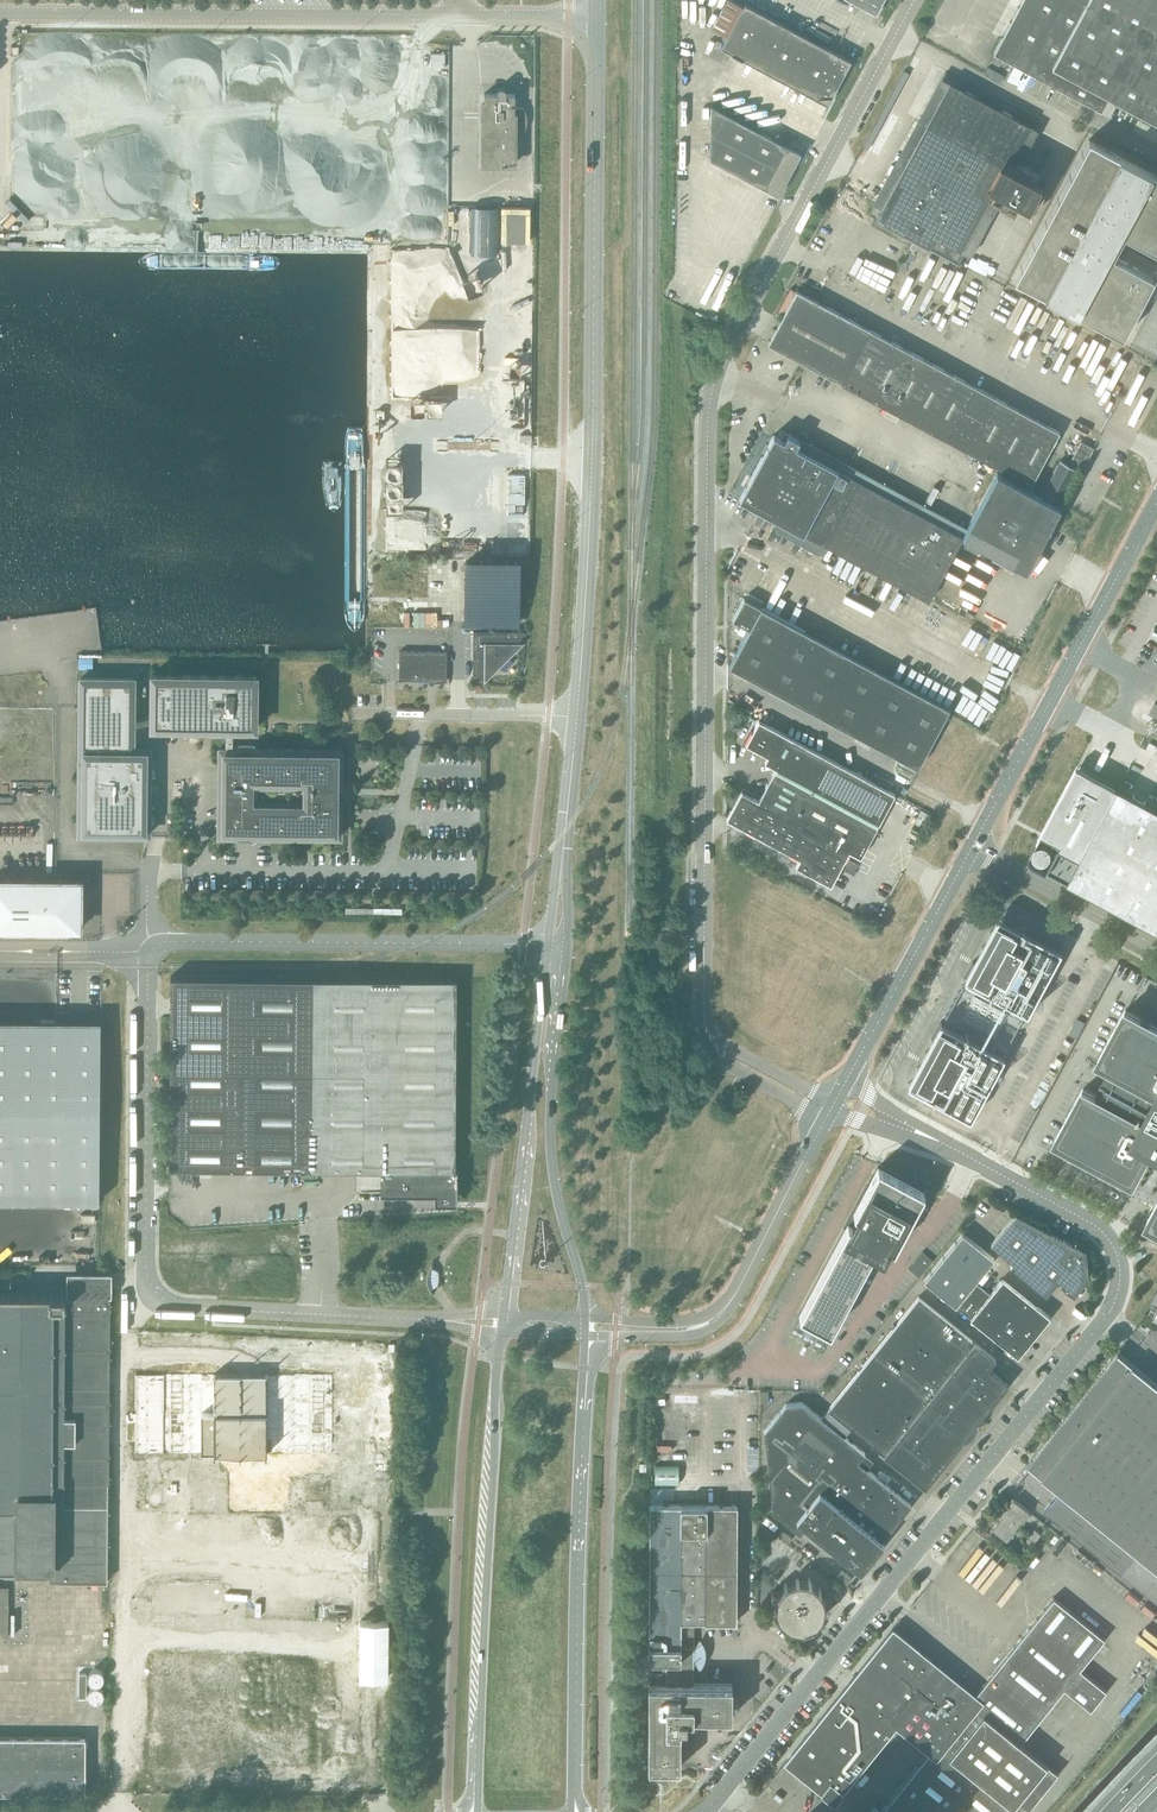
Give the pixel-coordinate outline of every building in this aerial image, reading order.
[(744,3),(743,5),(733,0),(726,0),(712,27),(727,35),(721,46),(732,52),(737,55),(741,57),(764,69),(769,72),(775,75),(805,91),(809,94),(814,97),(827,104),(836,86),(851,60),(835,51),(744,3)] [(860,5),(876,13),(883,0),(851,0),(860,5)] [(1019,4),(1018,7),(1016,10),(1011,18),(1008,25),(1004,33),(993,53),(1101,110),(1109,96),(1156,121),(1156,0),(1021,0),(1019,4)] [(445,53),(430,52),(430,59),(430,66),(445,67),(445,53)] [(942,78),(949,81),(1028,123),(1028,124),(1034,127),(1035,127),(1038,121),(946,71),(942,78)] [(881,207),(949,81),(940,76),(872,202),(881,207)] [(875,218),(893,227),(915,239),(959,262),(960,259),(958,257),(962,251),(966,253),(1034,127),(1028,124),(1028,123),(949,81),(881,207),(875,218)] [(486,129),(486,156),(486,157),(486,158),(487,159),(488,160),(489,160),(496,160),(496,163),(514,163),(514,133),(522,133),(523,131),(524,130),(525,129),(525,127),(526,125),(527,123),(527,122),(527,120),(527,118),(527,117),(526,116),(526,114),(526,112),(525,111),(524,109),(523,107),(515,107),(515,93),(506,93),(506,90),(506,89),(505,88),(504,87),(503,86),(502,86),(501,86),(500,86),(499,87),(498,87),(498,88),(497,89),(497,90),(497,91),(497,93),(484,93),(483,129),(486,129)] [(770,136),(711,104),(710,158),(778,194),(792,168),(795,163),(801,152),(770,136)] [(1034,127),(966,253),(970,255),(1038,129),(1035,127),(1034,127)] [(1153,277),(1152,277),(1153,276),(1112,254),(1118,244),(1123,234),(1156,252),(1156,176),(1088,139),(1014,278),(1122,336),(1138,306),(1153,277)] [(523,187),(493,187),(493,202),(523,202),(523,187)] [(502,206),(502,241),(531,241),(532,206),(502,206)] [(775,313),(782,316),(795,292),(788,288),(787,290),(775,313)] [(843,383),(872,330),(796,289),(795,292),(782,316),(778,323),(771,336),(768,343),(778,348),(783,351),(785,352),(799,360),(843,383)] [(1059,431),(872,330),(843,383),(977,456),(1030,484),(1059,431)] [(749,503),(759,508),(761,509),(776,517),(782,521),(796,528),(802,532),(809,535),(822,542),(829,546),(928,599),(963,536),(962,535),(951,530),(932,519),(913,509),(894,499),(874,488),(855,478),(837,468),(817,458),(798,447),(795,446),(799,439),(787,432),(787,433),(788,433),(786,436),(784,440),(781,438),(773,434),(765,450),(748,481),(744,489),(740,496),(739,497),(739,498),(749,503)] [(799,439),(795,446),(798,447),(817,458),(913,509),(932,519),(951,530),(962,535),(966,527),(800,438),(799,439)] [(1093,447),(1081,441),(1071,460),(1079,464),(1083,466),(1086,461),(1087,459),(1089,455),(1090,454),(1093,447)] [(1076,468),(1060,459),(1043,491),(1059,499),(1076,468)] [(963,536),(1026,570),(1032,557),(1039,545),(1048,527),(1060,506),(1058,505),(996,472),(971,519),(966,527),(962,535),(963,536)] [(524,474),(508,473),(507,510),(515,510),(515,503),(524,503),(524,474)] [(771,517),(759,510),(754,520),(766,527),(771,517)] [(826,551),(829,546),(809,535),(802,532),(796,528),(782,521),(776,517),(773,522),(776,530),(818,553),(826,551)] [(518,622),(518,562),(466,561),(465,621),(518,622)] [(766,609),(744,597),(732,619),(743,624),(749,628),(748,630),(737,650),(734,656),(729,665),(735,668),(738,669),(753,678),(765,684),(773,689),(789,697),(797,701),(806,706),(815,711),(846,728),(849,729),(857,733),(860,735),(876,744),(890,752),(912,763),(917,766),(947,711),(949,708),(766,609)] [(509,656),(517,648),(518,648),(517,648),(521,644),(518,643),(525,631),(473,630),(473,675),(474,675),(474,674),(481,675),(482,677),(485,675),(487,678),(490,675),(491,675),(490,674),(499,666),(508,657),(509,657),(509,656)] [(446,678),(447,651),(399,650),(399,679),(428,679),(431,680),(446,680),(446,678)] [(340,767),(341,767),(341,766),(340,766),(341,750),(341,749),(341,748),(340,748),(340,749),(323,749),(323,748),(322,748),(322,749),(306,748),(305,748),(289,748),(288,748),(272,748),(271,748),(255,748),(255,744),(254,744),(254,748),(254,751),(238,751),(238,748),(238,744),(237,744),(237,748),(233,748),(233,727),(237,727),(237,732),(238,732),(238,727),(254,728),(255,728),(256,728),(256,727),(255,727),(255,711),(256,711),(256,710),(256,693),(256,692),(256,689),(256,676),(256,675),(255,675),(239,675),(238,675),(222,675),(222,674),(222,671),(221,671),(221,675),(205,675),(205,670),(204,670),(204,675),(188,674),(187,674),(170,674),(169,674),(153,674),(153,673),(152,673),(152,674),(152,675),(152,691),(152,692),(152,696),(148,696),(148,697),(152,697),(152,703),(148,703),(148,704),(152,704),(152,708),(151,708),(151,709),(152,709),(152,714),(152,720),(152,725),(151,725),(151,726),(152,726),(152,727),(153,727),(153,726),(156,726),(166,726),(169,726),(169,731),(170,731),(170,727),(186,727),(186,731),(187,731),(187,727),(190,727),(200,727),(203,727),(204,727),(220,727),(220,731),(221,731),(221,727),(222,727),(225,727),(225,734),(224,734),(224,735),(223,735),(222,736),(222,737),(222,738),(223,739),(224,740),(225,740),(225,748),(221,748),(221,743),(220,743),(220,748),(219,748),(219,749),(220,749),(220,765),(216,765),(216,766),(220,766),(220,782),(219,782),(219,783),(220,783),(219,799),(219,800),(219,816),(215,816),(215,817),(219,817),(219,833),(218,833),(218,834),(219,834),(219,835),(220,835),(220,834),(236,834),(236,838),(237,838),(237,834),(238,834),(238,831),(245,831),(253,831),(253,834),(253,835),(254,835),(254,834),(268,835),(270,835),(270,839),(271,839),(271,835),(287,835),(288,835),(305,835),(306,836),(306,835),(322,835),(322,836),(323,836),(323,835),(339,835),(339,836),(340,836),(340,835),(340,834),(340,818),(340,817),(340,801),(344,801),(344,800),(340,800),(336,800),(337,797),(337,795),(338,795),(339,794),(340,793),(340,792),(340,791),(339,790),(338,789),(337,789),(337,787),(337,785),(340,785),(340,784),(344,784),(344,783),(340,783),(340,767)] [(133,729),(133,724),(133,718),(133,713),(133,712),(133,696),(134,696),(134,695),(133,695),(133,679),(134,679),(134,678),(133,678),(132,678),(123,678),(116,678),(116,677),(115,677),(115,678),(99,678),(99,677),(98,677),(98,678),(82,678),(82,677),(81,677),(81,678),(80,678),(80,679),(81,679),(81,695),(80,695),(80,696),(81,696),(80,712),(80,713),(80,729),(80,730),(80,746),(80,747),(80,763),(79,763),(79,764),(80,764),(80,780),(79,780),(79,781),(80,781),(80,797),(79,797),(79,798),(80,798),(79,814),(79,815),(79,832),(79,833),(80,833),(96,833),(97,833),(113,833),(114,833),(130,833),(130,834),(131,834),(131,833),(148,833),(148,834),(149,834),(149,833),(149,832),(149,816),(149,815),(149,799),(150,799),(150,798),(149,798),(149,782),(150,782),(150,781),(149,781),(149,765),(150,765),(150,764),(149,764),(149,761),(146,761),(146,750),(135,750),(135,747),(132,746),(133,730),(133,729)] [(152,714),(133,718),(133,724),(152,720),(152,714)] [(894,793),(758,719),(752,731),(748,739),(751,741),(749,745),(757,750),(767,755),(766,758),(764,761),(776,767),(775,770),(877,825),(878,822),(885,811),(886,808),(889,804),(889,803),(894,793)] [(749,745),(751,741),(748,739),(752,731),(749,729),(740,745),(755,753),(757,750),(749,745)] [(877,825),(775,770),(774,770),(770,777),(766,784),(762,792),(758,800),(753,797),(745,793),(743,797),(739,795),(736,800),(733,806),(731,810),(726,818),(729,820),(799,858),(795,865),(830,884),(831,883),(841,865),(844,860),(847,853),(849,850),(860,856),(867,844),(868,841),(872,835),(877,825)] [(729,804),(733,806),(736,800),(739,795),(743,797),(745,793),(746,793),(753,797),(755,794),(739,785),(733,797),(732,800),(729,804)] [(337,787),(337,789),(338,789),(339,790),(340,791),(340,792),(340,793),(339,794),(338,795),(337,795),(337,797),(347,797),(347,787),(337,787)] [(1119,788),(1118,788),(1069,880),(1068,882),(1073,885),(1089,893),(1156,930),(1156,809),(1119,788)] [(1050,860),(1051,858),(1052,856),(1052,854),(1052,852),(1052,849),(1051,847),(1050,846),(1048,844),(1046,843),(1043,843),(1041,843),(1039,843),(1037,844),(1035,846),(1034,847),(1033,849),(1032,852),(1032,854),(1033,856),(1034,858),(1035,860),(1037,861),(1039,862),(1041,863),(1043,863),(1046,862),(1048,861),(1050,860)] [(846,855),(841,865),(853,871),(858,862),(846,855)] [(80,905),(80,901),(80,898),(80,897),(80,880),(0,879),(0,931),(3,930),(7,927),(58,928),(61,928),(66,931),(71,932),(76,931),(77,930),(78,930),(80,928),(81,927),(82,926),(83,925),(83,924),(83,923),(84,922),(84,921),(84,920),(84,918),(84,917),(84,916),(84,915),(83,914),(82,912),(82,911),(81,910),(80,909),(78,907),(80,905)] [(1009,928),(1012,923),(997,915),(973,960),(974,961),(978,963),(979,959),(978,958),(978,956),(978,955),(979,954),(980,954),(981,954),(982,954),(999,922),(1009,928)] [(999,922),(982,954),(981,954),(980,954),(979,954),(978,955),(978,956),(978,958),(979,959),(978,963),(974,961),(973,960),(965,975),(963,978),(968,981),(976,985),(1022,1009),(1026,1012),(1028,1009),(1033,999),(1035,1001),(1036,1002),(1037,1002),(1037,1003),(1038,1003),(1039,1003),(1040,1003),(1041,1002),(1041,1001),(1042,1001),(1042,1000),(1042,999),(1042,998),(1042,997),(1041,997),(1040,996),(1039,996),(1038,996),(1037,996),(1035,995),(1055,958),(1059,951),(1060,949),(1058,948),(1013,924),(1012,923),(1011,924),(1009,928),(999,922)] [(455,1168),(456,978),(364,977),(348,977),(310,977),(261,976),(170,976),(170,999),(170,1007),(170,1014),(170,1016),(169,1166),(177,1166),(203,1167),(212,1167),(270,1167),(277,1167),(317,1167),(336,1168),(349,1168),(380,1168),(380,1175),(380,1184),(380,1192),(383,1192),(393,1192),(402,1192),(411,1192),(420,1192),(434,1192),(434,1202),(451,1202),(453,1202),(457,1202),(457,1168),(455,1168)] [(994,1035),(1005,1015),(975,998),(964,1019),(994,1035)] [(1149,1021),(1151,1019),(1150,1018),(1150,1017),(1149,1016),(1148,1016),(1146,1015),(1145,1015),(1143,1014),(1143,1015),(1142,1017),(1126,1008),(1124,1011),(1098,1060),(1156,1092),(1156,1025),(1149,1021)] [(1086,1020),(1078,1016),(1069,1032),(1077,1036),(1086,1020)] [(99,1200),(101,1019),(73,1019),(58,1019),(31,1018),(0,1018),(0,1200),(46,1200),(99,1200)] [(922,1091),(922,1092),(924,1093),(965,1115),(970,1117),(972,1113),(974,1108),(994,1071),(997,1073),(998,1074),(999,1075),(1000,1075),(1001,1075),(1002,1074),(1003,1073),(1003,1072),(1003,1071),(1003,1070),(1003,1069),(1002,1068),(1001,1068),(1000,1068),(999,1068),(997,1067),(1001,1058),(1003,1054),(944,1022),(940,1020),(939,1023),(931,1038),(936,1041),(934,1044),(933,1044),(931,1044),(930,1045),(930,1046),(930,1047),(930,1048),(930,1049),(931,1050),(914,1081),(924,1087),(922,1091)] [(933,1044),(934,1044),(936,1041),(932,1039),(931,1038),(907,1084),(922,1092),(922,1091),(924,1087),(914,1081),(931,1050),(930,1049),(930,1048),(930,1047),(930,1046),(930,1045),(931,1044),(933,1044)] [(1144,1120),(1083,1088),(1057,1137),(1055,1139),(1072,1148),(1071,1150),(1070,1150),(1070,1151),(1071,1152),(1072,1153),(1073,1154),(1075,1154),(1076,1155),(1077,1155),(1078,1155),(1078,1154),(1079,1152),(1133,1181),(1152,1147),(1156,1150),(1156,1095),(1144,1120)] [(837,1317),(874,1247),(881,1251),(885,1244),(893,1248),(895,1244),(900,1234),(905,1225),(921,1195),(924,1190),(880,1167),(878,1166),(853,1212),(857,1214),(856,1216),(855,1216),(854,1216),(853,1216),(852,1217),(851,1217),(851,1218),(851,1219),(851,1220),(851,1221),(852,1222),(853,1223),(852,1225),(847,1223),(799,1314),(830,1330),(837,1317)] [(1147,1222),(1156,1228),(1156,1203),(1147,1222)] [(856,1216),(857,1214),(853,1212),(851,1211),(845,1221),(847,1223),(852,1225),(853,1223),(852,1222),(851,1221),(851,1220),(851,1219),(851,1218),(851,1217),(852,1217),(853,1216),(854,1216),(855,1216),(856,1216)] [(1088,1278),(1085,1251),(1015,1213),(990,1243),(1012,1261),(1010,1265),(1045,1294),(1049,1290),(1057,1281),(1066,1289),(1069,1292),(1073,1294),(1073,1295),(1088,1278)] [(909,1226),(905,1225),(900,1234),(895,1244),(898,1245),(909,1226)] [(1031,1305),(1000,1280),(989,1293),(975,1281),(991,1261),(994,1258),(962,1232),(923,1279),(929,1284),(939,1292),(949,1300),(959,1308),(968,1316),(978,1324),(988,1331),(998,1339),(1008,1347),(1017,1355),(1037,1331),(1040,1327),(1042,1324),(1049,1315),(1037,1305),(1033,1302),(1031,1305)] [(922,1251),(908,1268),(919,1276),(933,1259),(922,1251)] [(440,1278),(440,1276),(440,1274),(439,1271),(431,1266),(431,1265),(432,1263),(433,1261),(434,1261),(434,1260),(433,1260),(431,1263),(430,1264),(428,1268),(428,1269),(427,1271),(427,1273),(426,1275),(426,1276),(426,1279),(427,1281),(427,1283),(428,1285),(429,1287),(430,1289),(431,1292),(433,1294),(434,1293),(433,1293),(432,1291),(431,1290),(430,1288),(437,1284),(439,1283),(440,1280),(440,1278)] [(66,1294),(110,1294),(110,1295),(112,1295),(112,1272),(67,1272),(66,1294)] [(110,1294),(66,1294),(0,1293),(0,1568),(21,1568),(22,1562),(49,1563),(48,1580),(107,1580),(108,1481),(109,1330),(110,1295),(110,1294)] [(873,1352),(969,1430),(970,1429),(969,1429),(976,1420),(977,1421),(1007,1383),(987,1367),(991,1362),(995,1358),(918,1296),(873,1352)] [(1156,1310),(1156,1308),(1152,1305),(1148,1314),(1153,1317),(1156,1310)] [(1040,1327),(1037,1331),(1039,1333),(1045,1326),(1042,1324),(1040,1327)] [(1105,1364),(1106,1365),(1108,1362),(1114,1355),(1116,1352),(1112,1348),(1105,1364)] [(969,1430),(873,1352),(841,1392),(828,1408),(821,1417),(844,1435),(847,1431),(851,1427),(925,1486),(963,1439),(962,1438),(965,1434),(968,1429),(969,1430)] [(1059,1491),(1078,1506),(1136,1552),(1156,1569),(1156,1385),(1151,1381),(1116,1352),(1114,1355),(1108,1362),(1106,1365),(1051,1433),(1026,1464),(1039,1474),(1059,1491)] [(138,1760),(331,1761),(333,1374),(140,1373),(138,1760)] [(861,1464),(857,1461),(864,1452),(844,1435),(821,1417),(802,1401),(785,1403),(764,1430),(772,1510),(800,1532),(805,1525),(807,1524),(860,1566),(908,1507),(910,1504),(906,1500),(868,1470),(866,1468),(861,1464)] [(962,1438),(963,1439),(965,1438),(968,1437),(970,1435),(972,1434),(973,1432),(969,1430),(968,1429),(965,1434),(962,1438)] [(861,1457),(857,1461),(861,1464),(866,1468),(873,1459),(864,1452),(861,1457)] [(1043,1511),(1062,1525),(1066,1520),(1071,1515),(1074,1510),(1078,1506),(1059,1491),(1043,1511)] [(1024,1517),(1029,1511),(1029,1510),(1017,1501),(1014,1498),(1003,1512),(1002,1512),(1017,1525),(1021,1520),(1021,1521),(1024,1517)] [(693,1683),(693,1620),(704,1620),(704,1621),(705,1621),(735,1622),(736,1622),(736,1621),(736,1620),(737,1505),(737,1504),(736,1504),(706,1504),(705,1504),(705,1505),(681,1505),(681,1504),(681,1503),(680,1503),(650,1503),(649,1504),(648,1650),(648,1659),(649,1659),(649,1660),(665,1660),(665,1665),(665,1683),(649,1683),(648,1683),(648,1684),(648,1689),(648,1765),(648,1766),(662,1767),(662,1768),(661,1768),(661,1769),(661,1770),(661,1771),(661,1772),(662,1772),(663,1773),(664,1773),(665,1773),(666,1772),(667,1771),(667,1770),(667,1769),(667,1768),(666,1768),(666,1767),(679,1767),(680,1766),(680,1726),(684,1726),(691,1720),(691,1716),(731,1716),(731,1715),(731,1702),(732,1702),(733,1702),(734,1703),(735,1703),(736,1703),(737,1702),(737,1701),(738,1701),(738,1700),(738,1699),(737,1698),(737,1697),(736,1697),(735,1696),(734,1696),(733,1697),(732,1697),(731,1697),(731,1685),(731,1684),(730,1684),(730,1683),(693,1683)] [(1136,1552),(1078,1506),(1074,1510),(1071,1515),(1066,1520),(1062,1525),(1120,1572),(1136,1552)] [(1014,1529),(1017,1525),(1002,1512),(1002,1513),(991,1527),(1006,1539),(1011,1532),(1012,1533),(1015,1529),(1014,1529)] [(987,1532),(979,1525),(977,1527),(975,1530),(984,1536),(987,1532)] [(771,1531),(767,1527),(760,1535),(765,1539),(771,1531)] [(792,1537),(782,1529),(778,1534),(788,1542),(792,1537)] [(1032,1545),(1041,1534),(1035,1529),(1026,1540),(1032,1545)] [(851,1577),(849,1576),(841,1570),(836,1576),(846,1584),(851,1577)] [(820,1610),(821,1603),(825,1602),(824,1602),(824,1598),(821,1590),(818,1587),(811,1581),(808,1580),(798,1578),(795,1579),(786,1582),(783,1584),(782,1586),(778,1592),(776,1595),(775,1604),(773,1604),(772,1604),(771,1604),(770,1605),(769,1605),(769,1606),(769,1607),(769,1608),(770,1609),(771,1609),(772,1609),(773,1608),(775,1608),(779,1616),(781,1619),(788,1625),(791,1627),(801,1628),(804,1628),(813,1624),(816,1622),(822,1615),(823,1611),(820,1610)] [(9,1586),(0,1586),(0,1635),(8,1635),(9,1586)] [(1053,1597),(974,1695),(1025,1736),(1064,1687),(1090,1709),(1106,1689),(1079,1668),(1104,1637),(1053,1597)] [(822,1789),(821,1790),(821,1791),(821,1792),(821,1793),(832,1801),(832,1802),(833,1802),(834,1802),(835,1801),(842,1791),(842,1790),(842,1789),(841,1788),(868,1755),(896,1720),(914,1734),(925,1744),(924,1746),(929,1750),(881,1809),(874,1803),(866,1811),(1025,1811),(1057,1772),(1020,1742),(1025,1736),(974,1695),(926,1656),(927,1656),(918,1649),(893,1629),(854,1678),(856,1680),(850,1687),(844,1694),(842,1692),(786,1761),(822,1789)] [(649,1665),(649,1683),(665,1683),(665,1665),(649,1665)] [(86,1737),(0,1736),(0,1792),(85,1792),(86,1737)] [(782,1797),(776,1792),(772,1796),(779,1801),(782,1797)]
